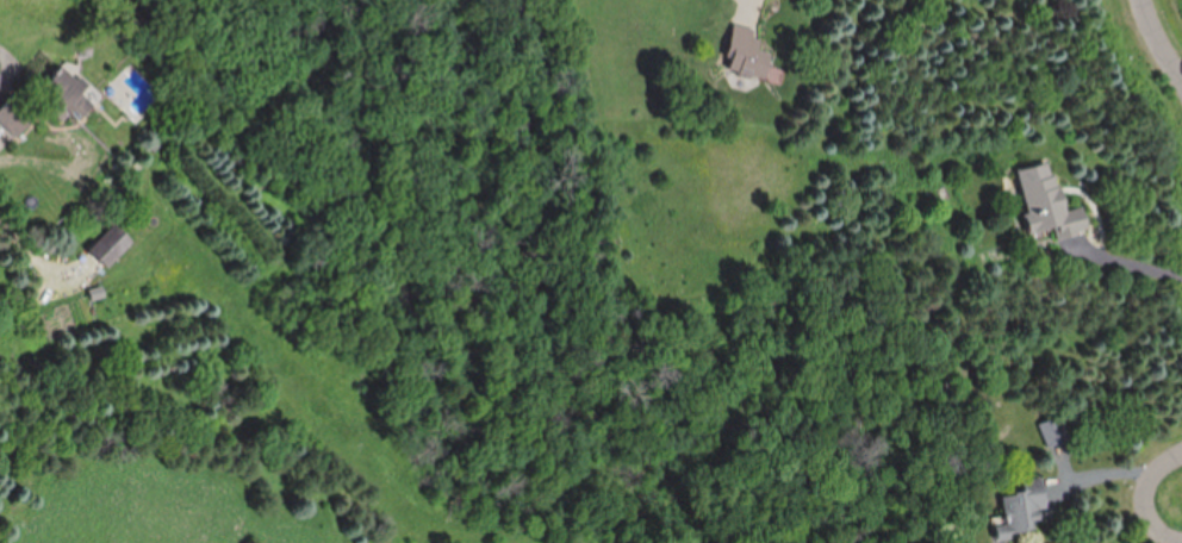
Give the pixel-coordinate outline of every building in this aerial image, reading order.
[(725,74),(765,81),(769,52),(754,50),(757,29),(732,26),(725,74)] [(64,121),(72,114),(80,122),(104,98),(68,63),(37,94),(64,121)] [(12,99),(0,111),(0,123),(16,139),(34,120),(12,99)] [(1066,210),(1055,162),(1018,170),(1032,233),(1056,228),(1059,239),(1090,232),(1084,206),(1066,210)] [(88,248),(107,267),(133,241),(114,222),(88,248)] [(1040,426),(1052,447),(1061,442),(1049,421),(1040,426)] [(1045,510),(1044,478),(1022,479),(1023,493),(1003,494),(1005,535),(1033,533),(1032,510),(1045,510)]
